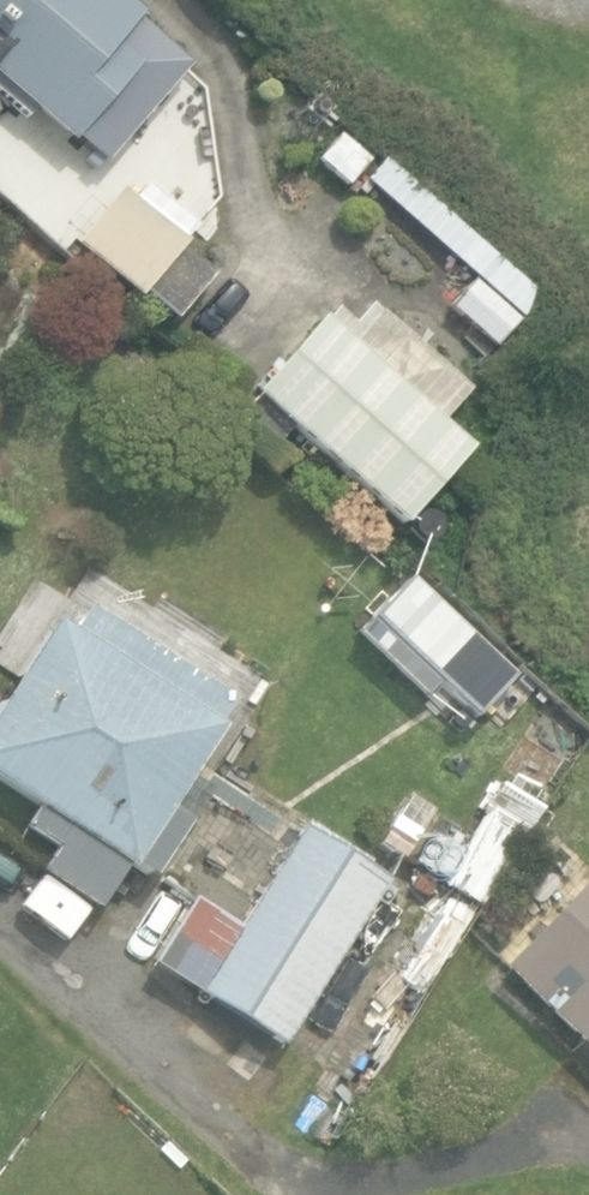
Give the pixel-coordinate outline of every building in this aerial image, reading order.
[(68,146),(74,139),(105,165),(188,68),(134,21),(137,18),(116,0),(0,0),(0,88),(68,146)] [(345,188),(367,159),(331,132),(309,161),(345,188)] [(523,324),(526,281),(385,163),(365,187),(523,324)] [(174,323),(213,276),(179,248),(184,243),(119,190),(73,246),(137,300),(141,295),(174,323)] [(494,350),(517,323),(470,283),(447,310),(494,350)] [(469,392),(379,313),(350,346),(319,319),(251,395),(400,528),(467,454),(437,428),(469,392)] [(474,722),(513,679),(405,579),(353,636),(423,701),(436,687),(474,722)] [(86,609),(71,632),(55,622),(0,705),(0,788),(36,812),(24,830),(55,850),(38,876),(97,914),(128,867),(149,880),(205,794),(187,782),(221,730),(216,726),(231,703),(86,609)] [(399,862),(431,811),(372,774),(340,825),(399,862)] [(538,812),(498,789),(489,804),(486,802),(479,814),(522,840),(538,812)] [(280,1049),(385,883),(300,829),(195,995),(280,1049)] [(441,880),(456,851),(422,834),(407,864),(441,880)] [(499,971),(588,1058),(588,878),(499,971)] [(326,1138),(341,1119),(304,1090),(289,1109),(326,1138)]
